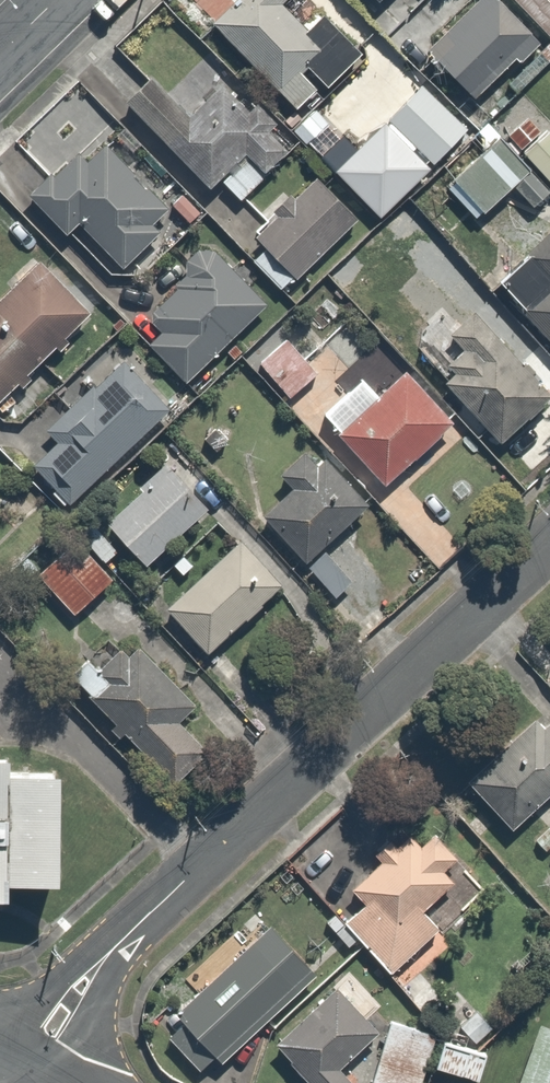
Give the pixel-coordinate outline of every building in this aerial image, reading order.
[(211,15),(283,94),(310,69),(320,81),(361,43),(321,0),(228,0),(211,15)] [(431,47),(466,88),(534,30),(508,0),(484,0),(431,47)] [(549,29),(549,0),(521,0),(549,29)] [(115,52),(81,83),(110,116),(126,101),(204,187),(193,196),(284,288),(361,212),(324,175),(268,231),(215,178),(218,175),(239,196),(262,174),(241,154),(244,151),(259,167),(286,143),(268,124),(275,117),(257,97),(245,108),(206,65),(170,98),(145,71),(138,77),(115,52)] [(362,104),(339,130),(359,148),(372,134),(402,162),(416,147),(434,163),(469,124),(422,81),(384,123),(362,104)] [(549,191),(549,186),(494,129),(445,177),(479,213),(506,187),(529,211),(549,191)] [(79,148),(31,198),(65,232),(75,223),(122,268),(174,215),(106,149),(94,162),(79,148)] [(527,249),(549,276),(549,229),(527,249)] [(440,238),(414,261),(459,311),(484,288),(440,238)] [(145,316),(155,326),(141,340),(182,380),(263,298),(207,242),(170,281),(175,286),(145,316)] [(0,282),(0,390),(81,304),(27,253),(0,282)] [(521,308),(549,342),(549,283),(521,308)] [(452,333),(461,342),(444,359),(450,365),(442,373),(503,433),(549,386),(473,311),(452,333)] [(411,365),(377,394),(345,357),(324,374),(290,335),(258,363),(310,423),(325,410),(386,481),(457,419),(411,365)] [(38,433),(50,444),(29,466),(66,501),(164,396),(115,350),(38,433)] [(294,483),(260,511),(297,557),(366,499),(326,451),(316,459),(307,448),(282,469),(294,483)] [(165,455),(107,522),(152,560),(209,494),(165,455)] [(71,530),(30,568),(68,609),(109,572),(71,530)] [(239,536),(167,603),(205,643),(277,576),(239,536)] [(325,548),(305,565),(329,595),(350,579),(325,548)] [(125,633),(77,681),(174,778),(209,743),(183,717),(196,704),(125,633)] [(465,782),(505,824),(549,780),(549,698),(465,782)] [(10,895),(10,879),(61,879),(62,769),(11,769),(11,753),(0,753),(0,894),(10,895)] [(364,900),(342,920),(425,1013),(480,964),(427,904),(453,881),(441,868),(456,855),(434,830),(420,843),(411,833),(396,846),(386,835),(374,846),(380,854),(348,882),(364,900)] [(309,964),(272,923),(176,1008),(183,1015),(164,1031),(194,1066),(309,964)] [(275,1044),(309,1082),(348,1082),(333,1066),(373,1030),(338,990),(275,1044)] [(386,1019),(367,1082),(421,1082),(436,1034),(386,1019)] [(540,1026),(519,1082),(549,1082),(549,1029),(540,1026)] [(491,1051),(441,1038),(434,1064),(483,1078),(491,1051)]
